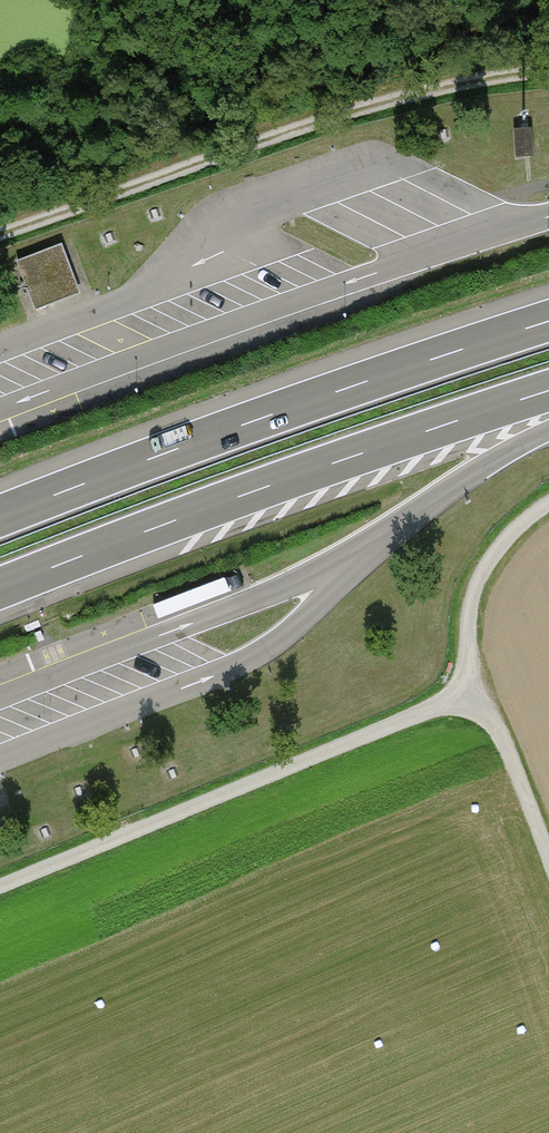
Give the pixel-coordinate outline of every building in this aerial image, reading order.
[(512,129),(515,157),(531,155),(528,127),(512,129)] [(36,310),(81,293),(62,245),(18,262),(36,310)]
